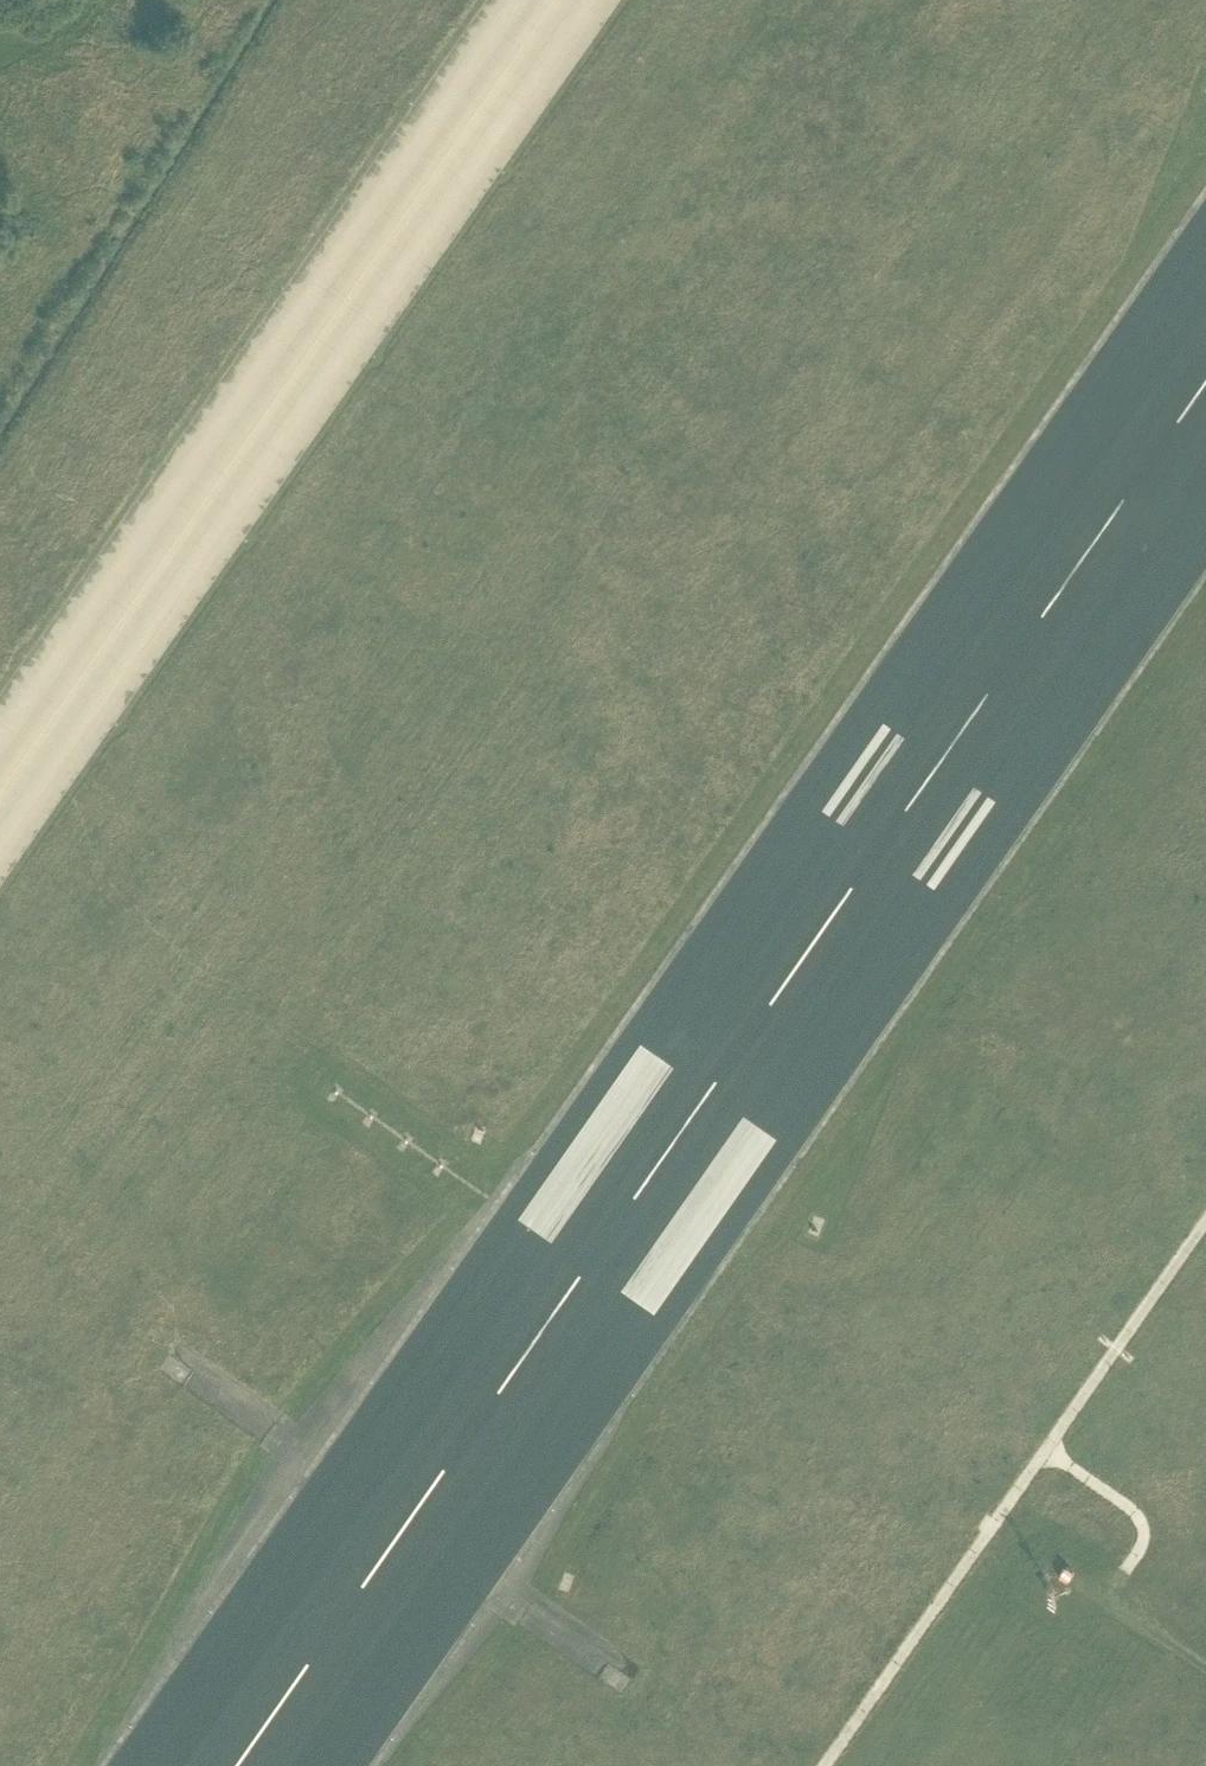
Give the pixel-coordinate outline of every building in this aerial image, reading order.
[(1058,1577),(1066,1582),(1072,1573),(1064,1568),(1058,1577)]
